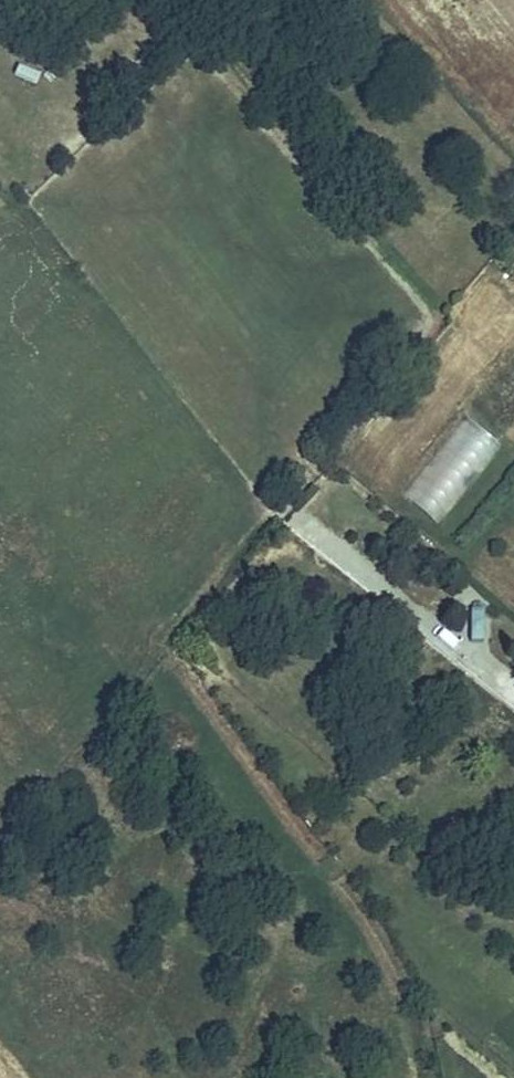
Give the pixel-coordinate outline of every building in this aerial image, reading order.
[(37,84),(41,75),(18,65),(14,75),(37,84)] [(435,525),(501,446),(462,414),(397,493),(435,525)]
